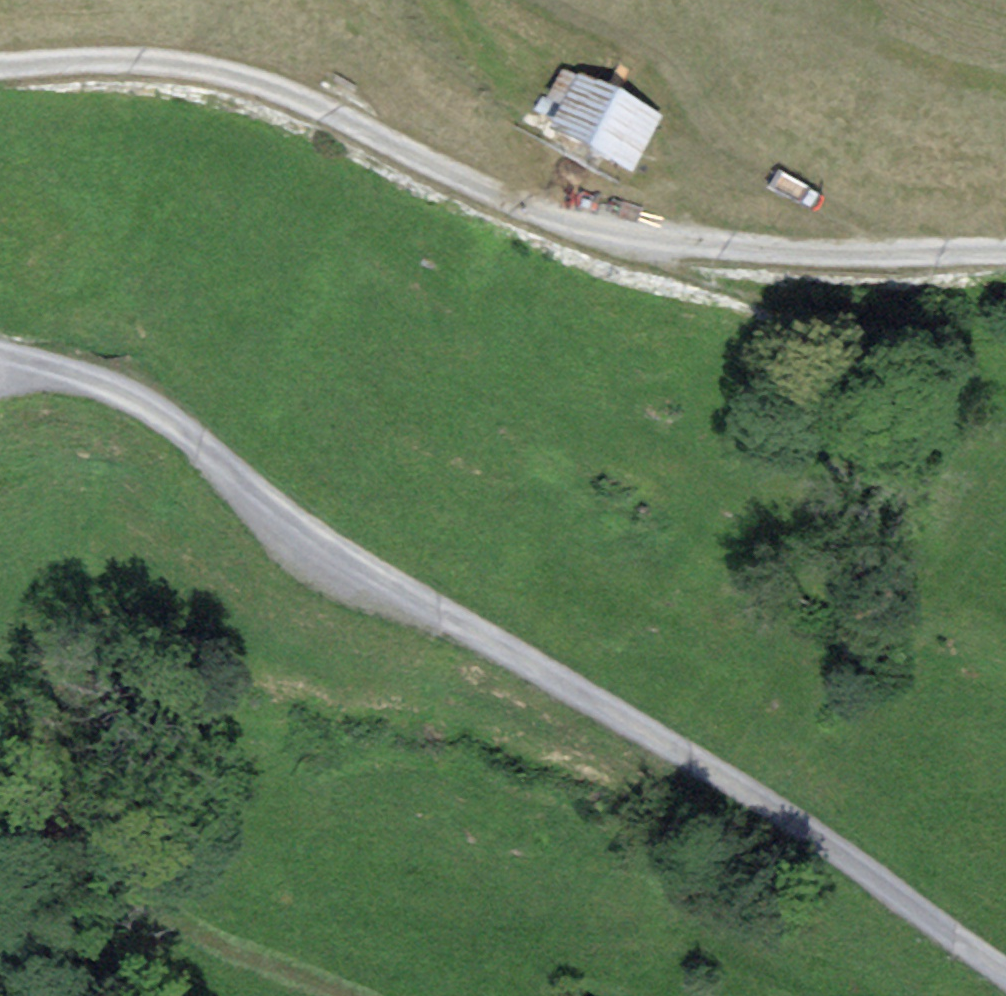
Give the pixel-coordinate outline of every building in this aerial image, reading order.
[(678,135),(577,87),(553,136),(654,184),(678,135)]
